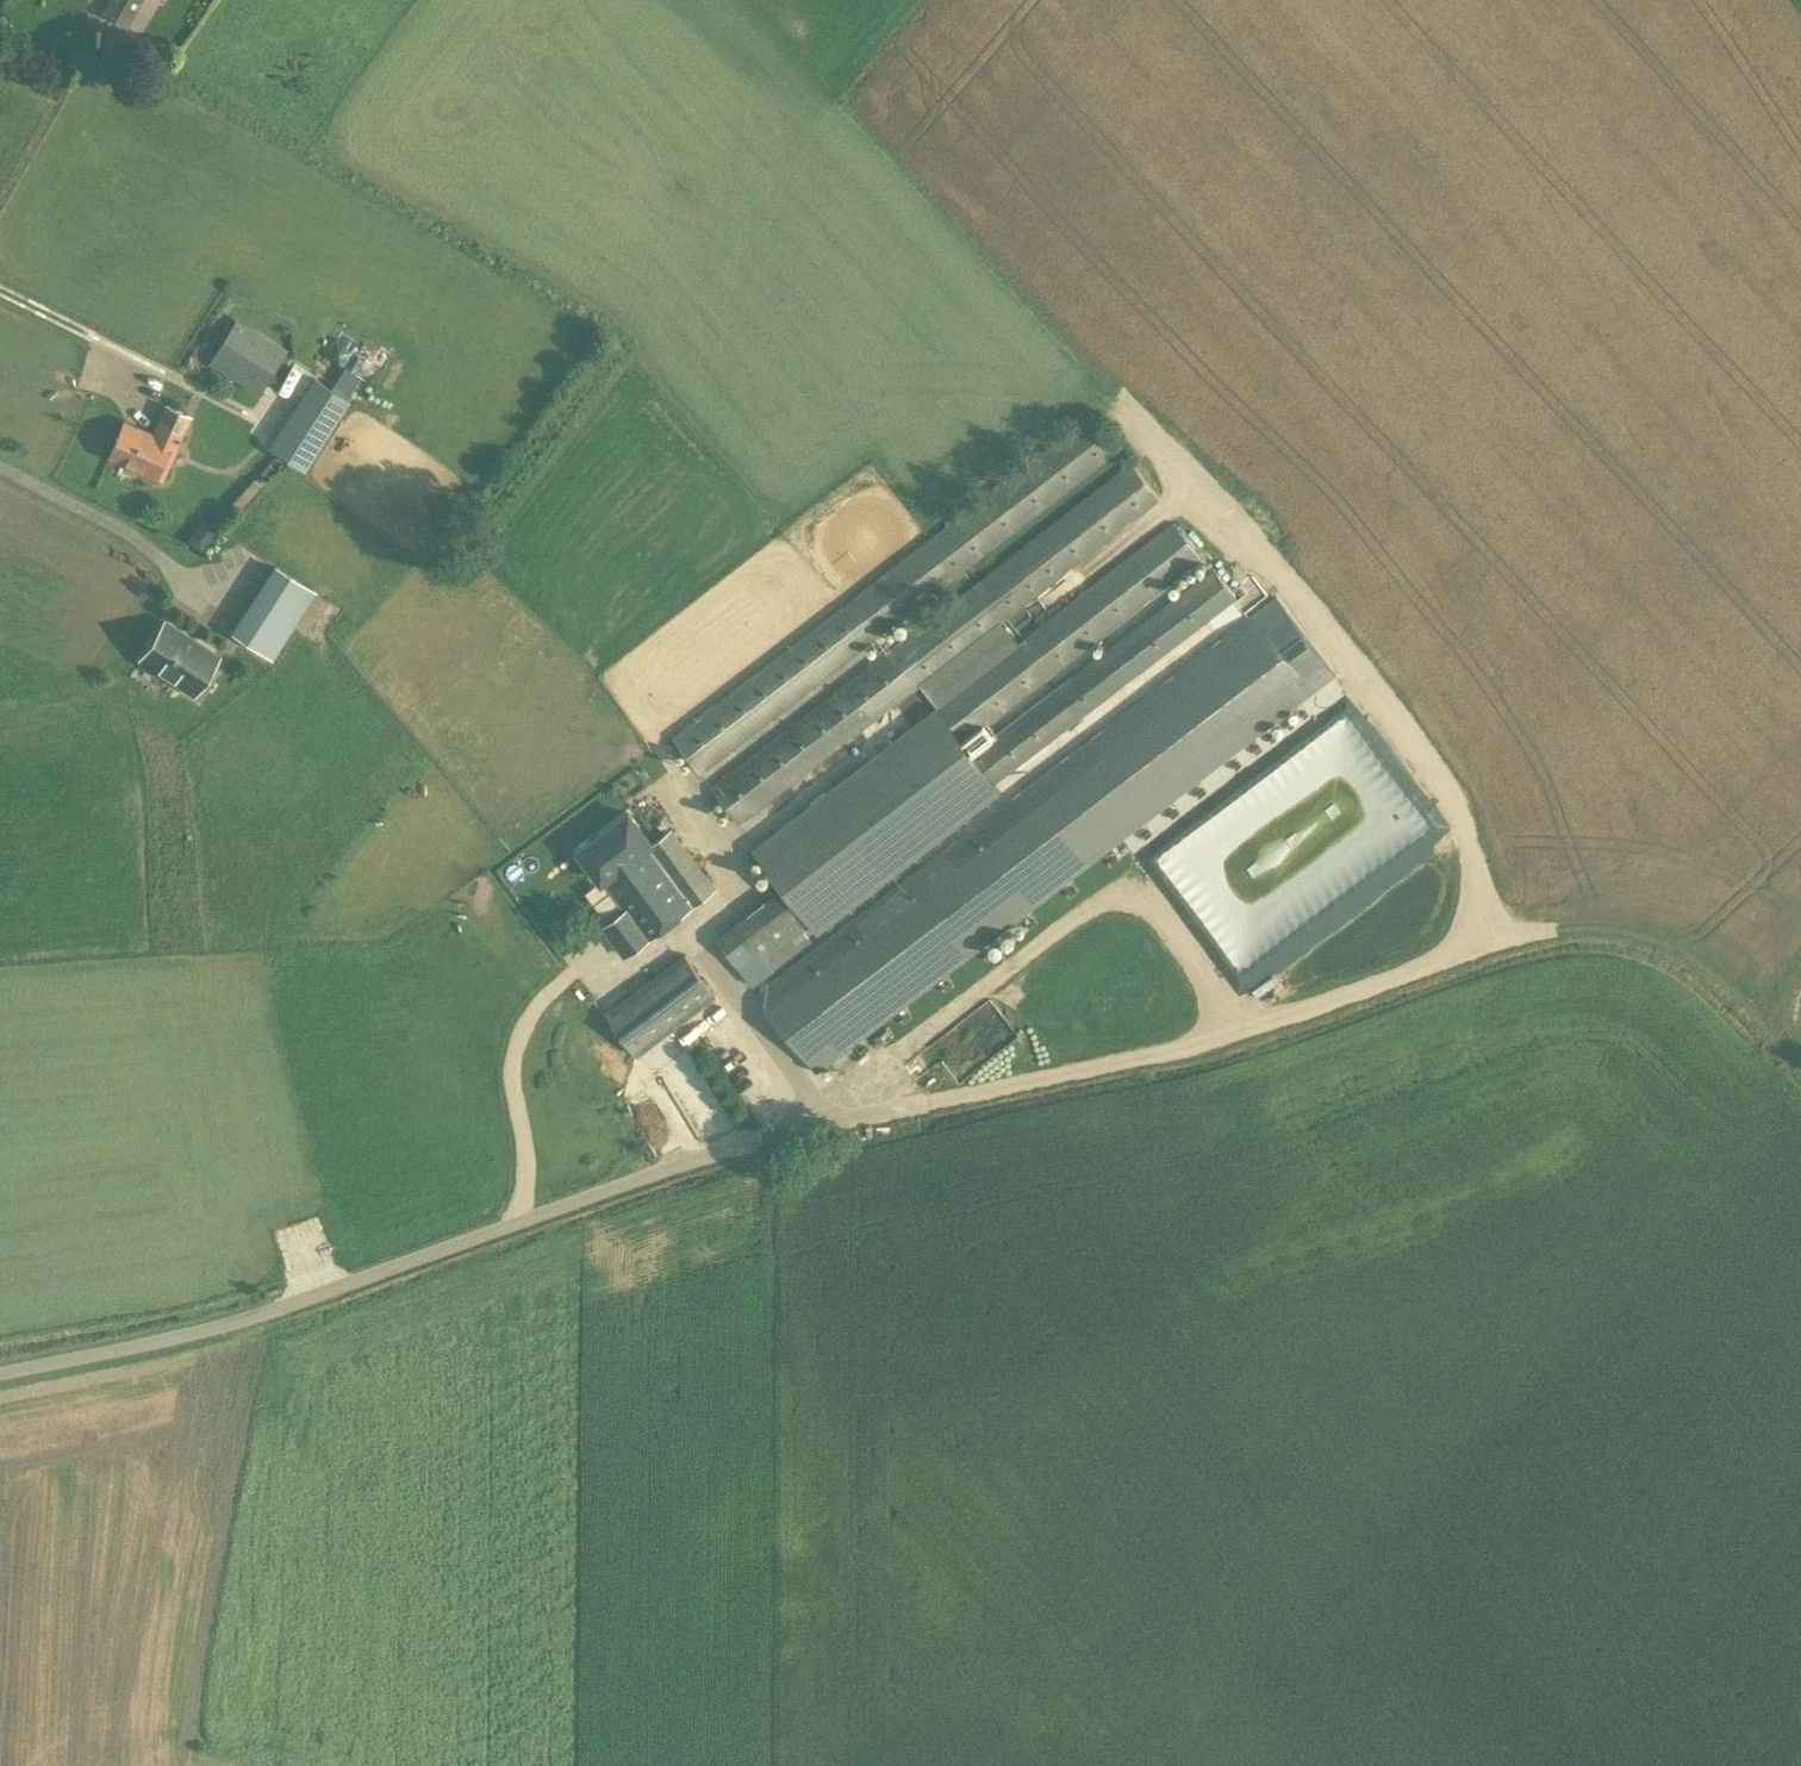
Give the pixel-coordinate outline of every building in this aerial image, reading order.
[(101,13),(127,27),(142,0),(109,0),(101,13)] [(164,53),(138,40),(135,45),(110,33),(105,44),(130,57),(129,59),(155,72),(158,67),(163,69),(167,61),(161,58),(164,53)] [(238,323),(221,350),(240,362),(233,373),(256,388),(280,349),(238,323)] [(312,376),(267,446),(305,470),(350,401),(312,376)] [(165,404),(159,419),(152,434),(124,421),(108,457),(123,463),(115,479),(134,487),(141,471),(154,477),(169,444),(175,447),(183,429),(190,415),(165,404)] [(701,773),(1120,448),(1091,412),(673,736),(701,773)] [(886,652),(843,685),(710,788),(739,824),(873,722),(917,688),(1159,498),(1131,462),(886,652)] [(201,517),(185,538),(199,548),(214,527),(201,517)] [(1173,521),(933,707),(756,846),(785,884),(715,938),(745,976),(824,916),(859,887),(995,783),(1235,595),(1173,521)] [(272,660),(316,591),(274,564),(229,632),(272,660)] [(768,983),(766,1001),(785,1026),(819,1071),(1335,676),(1276,597),(1250,616),(968,831),(851,919),(768,983)] [(194,698),(221,656),(164,619),(136,660),(194,698)] [(671,828),(650,844),(638,828),(587,869),(603,889),(602,890),(612,902),(618,897),(627,909),(588,937),(614,971),(641,950),(639,948),(717,888),(671,828)] [(637,1057),(717,996),(684,953),(604,1013),(637,1057)]
